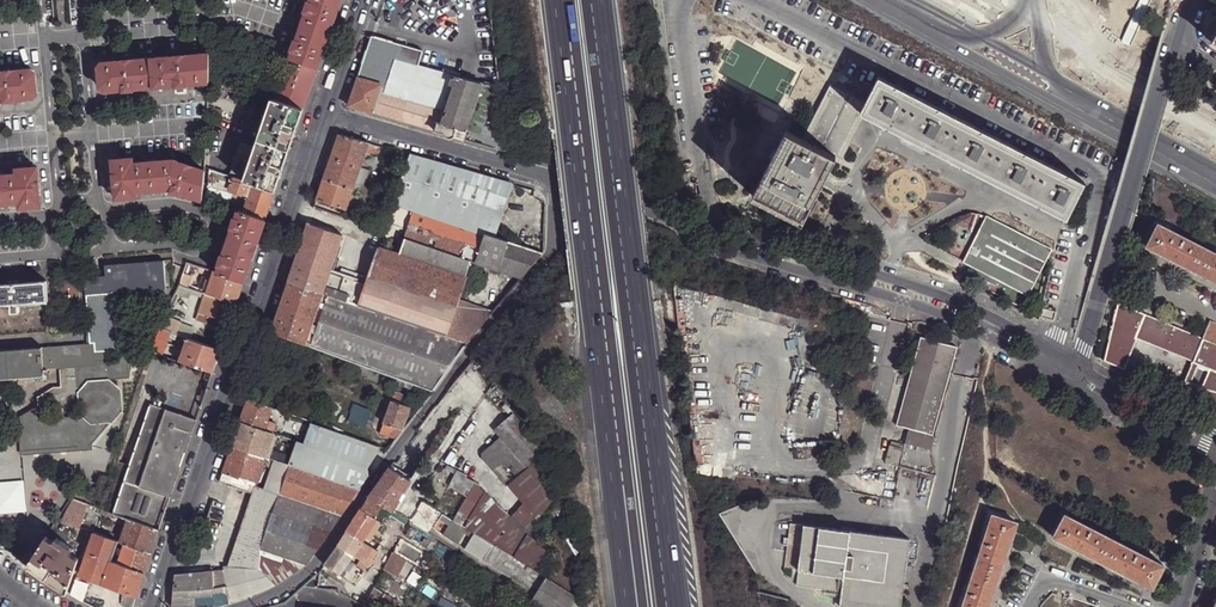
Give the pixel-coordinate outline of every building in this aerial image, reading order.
[(308,3),(307,4),(305,11),(306,13),(296,42),(294,43),(292,49),(293,51),(290,59),(316,68),(325,42),(340,0),(310,0),(308,3)] [(493,85),(454,75),(418,65),(422,51),(377,38),(372,36),(367,51),(368,51),(370,54),(367,62),(362,63),(358,77),(348,106),(435,130),(492,147),(506,151),(502,118),(496,70),(491,71),(493,85)] [(209,83),(209,54),(102,64),(99,67),(101,88),(104,91),(124,90),(125,91),(132,90),(133,89),(177,85),(179,86),(185,86),(187,84),(209,83)] [(302,109),(316,68),(290,59),(288,58),(274,99),(302,109)] [(6,100),(7,102),(14,101),(15,99),(34,97),(37,94),(35,73),(31,69),(0,72),(0,100),(6,100)] [(901,133),(919,98),(878,76),(865,103),(860,112),(865,115),(901,133)] [(801,137),(836,155),(841,158),(865,115),(860,112),(865,103),(829,84),(801,137)] [(260,132),(271,98),(257,93),(245,127),(260,132)] [(294,133),(302,109),(274,99),(271,98),(260,132),(288,140),(291,132),(294,133)] [(943,154),(961,119),(919,98),(901,133),(943,154)] [(984,175),(1002,140),(961,119),(943,154),(984,175)] [(802,220),(836,155),(801,137),(768,120),(749,156),(752,158),(749,165),(764,172),(752,195),(802,220)] [(283,166),(294,133),(291,132),(288,140),(260,132),(255,147),(283,156),(280,165),(283,166)] [(339,134),(316,199),(346,210),(353,190),(361,167),(367,149),(369,143),(339,134)] [(1025,196),(1043,161),(1002,140),(984,175),(1025,196)] [(240,142),(229,175),(233,176),(243,180),(255,147),(240,142)] [(243,180),(275,190),(283,166),(280,165),(283,156),(255,147),(243,180)] [(511,185),(410,155),(394,203),(413,210),(484,234),(493,237),(511,185)] [(202,199),(205,171),(173,160),(133,164),(132,158),(112,160),(115,199),(135,197),(135,192),(169,189),(172,190),(172,192),(179,194),(181,193),(202,200),(202,199)] [(1043,161),(1025,196),(1066,218),(1084,182),(1043,161)] [(37,167),(18,169),(18,174),(0,176),(0,204),(20,202),(21,207),(40,206),(37,167)] [(361,167),(353,190),(362,192),(369,170),(361,167)] [(211,170),(208,200),(208,201),(227,208),(229,203),(232,193),(228,191),(233,176),(229,175),(211,170)] [(243,213),(265,220),(275,190),(243,180),(233,176),(228,191),(232,193),(243,196),(245,195),(246,195),(244,201),(247,202),(245,209),(243,213)] [(238,211),(243,213),(245,209),(229,203),(227,208),(238,211)] [(484,234),(413,210),(404,238),(405,239),(399,254),(378,247),(365,284),(330,272),(323,293),(445,335),(458,300),(466,277),(465,277),(470,262),(475,264),(484,234)] [(256,244),(265,220),(243,213),(238,211),(235,219),(234,219),(231,226),(232,228),(230,235),(256,244)] [(986,215),(963,261),(975,267),(972,273),(996,286),(999,280),(1029,295),(1052,248),(986,215)] [(1195,270),(1206,248),(1157,222),(1146,244),(1195,270)] [(308,223),(288,281),(323,293),(330,272),(342,235),(308,223)] [(521,278),(542,254),(493,237),(484,234),(475,264),(521,278)] [(252,257),(256,244),(230,235),(225,248),(252,257)] [(244,281),(252,257),(225,248),(223,256),(221,257),(219,263),(220,265),(217,272),(244,281)] [(1195,270),(1215,280),(1215,253),(1206,248),(1195,270)] [(164,260),(105,265),(106,275),(107,293),(115,292),(166,288),(164,260)] [(205,294),(206,290),(189,285),(194,271),(205,275),(207,275),(209,270),(187,262),(185,267),(179,285),(183,286),(192,289),(205,294)] [(358,281),(360,275),(341,268),(339,274),(358,281)] [(236,304),(244,281),(217,272),(212,271),(206,290),(205,294),(236,304)] [(106,275),(84,277),(86,295),(107,293),(106,275)] [(0,283),(0,303),(48,299),(47,280),(0,283)] [(288,281),(271,331),(391,375),(433,391),(467,343),(445,335),(323,293),(288,281)] [(183,286),(179,285),(175,294),(179,295),(183,286)] [(190,295),(192,289),(183,286),(179,295),(188,298),(190,295)] [(203,299),(205,294),(192,289),(190,295),(203,299)] [(118,340),(115,292),(107,293),(86,295),(88,328),(89,334),(94,334),(95,342),(89,342),(44,346),(46,367),(58,366),(76,365),(87,364),(97,363),(97,360),(109,358),(108,350),(119,350),(118,340)] [(229,323),(236,304),(205,294),(203,299),(198,313),(229,323)] [(445,335),(467,343),(493,312),(458,300),(445,335)] [(1215,374),(1215,323),(1209,320),(1201,337),(1117,301),(1102,359),(1123,368),(1135,337),(1191,359),(1189,362),(1196,366),(1204,370),(1215,374)] [(227,331),(229,323),(198,313),(196,321),(227,331)] [(177,335),(181,323),(182,322),(169,317),(167,321),(163,330),(171,333),(175,334),(177,335)] [(187,338),(190,339),(194,328),(181,323),(177,335),(178,335),(187,338)] [(162,356),(171,333),(163,330),(159,329),(152,348),(151,348),(150,351),(162,356)] [(213,372),(220,349),(190,339),(187,338),(179,360),(208,370),(213,372)] [(957,347),(921,338),(899,427),(911,430),(907,445),(934,452),(938,437),(935,436),(957,347)] [(76,365),(79,393),(88,380),(106,378),(110,378),(128,376),(126,353),(129,352),(129,339),(118,340),(119,350),(120,357),(109,358),(97,360),(97,363),(87,364),(76,365)] [(46,375),(46,367),(44,346),(0,349),(0,379),(46,375)] [(108,350),(109,358),(120,357),(119,350),(108,350)] [(1196,366),(1189,362),(1183,380),(1189,382),(1196,366)] [(38,409),(79,407),(79,393),(76,365),(58,366),(60,385),(52,386),(37,395),(38,406),(38,409)] [(1204,370),(1197,386),(1215,393),(1215,374),(1204,370)] [(118,390),(106,378),(88,380),(79,393),(79,407),(80,414),(90,424),(101,423),(110,422),(109,421),(120,409),(118,390)] [(110,378),(106,378),(118,390),(120,409),(109,421),(110,422),(113,422),(123,410),(121,389),(110,378)] [(1190,399),(1197,386),(1189,382),(1183,380),(1177,395),(1190,400),(1190,399)] [(1215,402),(1215,393),(1197,386),(1190,399),(1214,409),(1215,402)] [(248,399),(240,421),(273,433),(277,424),(267,420),(272,408),(248,399)] [(397,437),(403,430),(401,430),(409,407),(391,400),(380,431),(397,437)] [(151,404),(113,513),(114,514),(117,515),(128,519),(159,530),(197,419),(151,404)] [(502,407),(510,415),(513,413),(505,404),(502,407)] [(38,409),(38,406),(16,419),(17,430),(20,430),(21,451),(92,446),(92,443),(91,431),(90,424),(80,414),(79,416),(39,419),(38,409)] [(267,420),(277,424),(279,416),(281,411),(272,408),(267,420)] [(291,421),(293,415),(281,411),(279,416),(286,418),(286,419),(291,421)] [(510,415),(494,430),(500,437),(528,468),(538,460),(547,451),(513,413),(510,415)] [(388,449),(303,418),(287,463),(360,489),(388,449)] [(240,421),(232,444),(265,455),(273,433),(240,421)] [(98,436),(110,422),(101,423),(90,424),(91,431),(92,443),(98,436)] [(273,433),(265,455),(269,457),(277,435),(273,433)] [(528,468),(500,437),(481,454),(508,484),(528,468)] [(280,493),(341,515),(360,489),(287,463),(269,457),(265,455),(232,444),(219,481),(253,493),(255,486),(264,459),(268,460),(265,467),(269,467),(270,464),(272,465),(288,470),(280,493)] [(92,446),(21,451),(21,454),(92,449),(92,446)] [(894,448),(890,466),(902,469),(906,451),(894,448)] [(557,498),(538,460),(528,468),(508,484),(522,504),(508,517),(486,490),(485,491),(478,486),(469,498),(460,516),(469,521),(465,527),(472,531),(476,534),(493,544),(495,546),(521,561),(538,572),(549,556),(529,533),(557,498)] [(236,540),(260,548),(280,493),(288,470),(272,465),(264,489),(255,486),(253,493),(236,540)] [(389,467),(368,497),(379,505),(388,511),(409,482),(389,467)] [(469,498),(478,486),(476,485),(477,482),(466,477),(467,475),(457,469),(448,488),(469,498)] [(26,511),(23,480),(0,482),(0,513),(26,511)] [(260,548),(306,564),(341,515),(280,493),(260,548)] [(368,497),(360,509),(373,519),(379,505),(368,497)] [(88,505),(74,500),(62,522),(73,526),(80,528),(83,520),(88,505)] [(435,529),(441,520),(440,519),(444,514),(423,502),(419,509),(430,525),(435,529)] [(105,511),(98,508),(96,512),(112,518),(114,514),(113,513),(105,511)] [(332,552),(324,565),(339,575),(349,560),(352,555),(361,542),(363,538),(375,521),(373,519),(360,509),(339,544),(332,552)] [(1101,560),(1113,537),(1063,512),(1051,535),(1101,560)] [(974,565),(998,574),(1016,521),(992,513),(974,565)] [(441,520),(451,526),(454,520),(444,514),(440,519),(441,520)] [(469,521),(460,516),(458,514),(455,520),(465,527),(469,521)] [(159,530),(128,519),(120,542),(123,543),(151,552),(159,530)] [(463,530),(465,527),(455,520),(454,520),(451,526),(462,532),(463,530)] [(57,521),(27,566),(47,581),(68,593),(80,560),(77,559),(80,546),(70,538),(73,526),(62,522),(61,521),(60,523),(57,521)] [(379,523),(375,521),(363,538),(367,541),(379,523)] [(455,542),(462,532),(451,526),(445,536),(455,542)] [(801,572),(806,527),(792,526),(787,571),(801,572)] [(847,578),(851,532),(806,527),(801,572),(802,572),(847,578)] [(406,535),(415,540),(419,533),(410,528),(406,535)] [(845,593),(843,606),(903,606),(911,539),(851,531),(851,532),(847,578),(845,593)] [(116,545),(118,541),(94,533),(89,546),(85,559),(79,575),(104,583),(111,562),(110,561),(116,545)] [(483,560),(493,544),(476,534),(474,537),(472,536),(464,548),(483,560)] [(1113,537),(1101,560),(1151,586),(1162,563),(1113,537)] [(259,568),(260,548),(236,540),(228,566),(241,567),(244,567),(259,568)] [(352,555),(357,559),(354,564),(365,571),(377,552),(361,542),(352,555)] [(144,573),(151,552),(123,543),(122,547),(117,563),(144,573)] [(85,559),(89,546),(85,545),(81,557),(85,559)] [(510,577),(521,561),(495,546),(485,561),(510,577)] [(24,548),(18,557),(26,564),(33,554),(27,549),(24,548)] [(277,583),(306,564),(260,548),(259,568),(271,581),(274,579),(277,583)] [(393,551),(382,567),(394,576),(406,560),(393,551)] [(349,560),(339,575),(355,585),(365,571),(354,564),(349,560)] [(137,595),(144,573),(117,563),(111,562),(104,583),(122,590),(137,595)] [(974,565),(960,606),(986,606),(998,574),(974,565)] [(232,602),(252,596),(244,567),(241,567),(228,566),(224,566),(224,569),(225,569),(232,602)] [(270,588),(277,583),(274,579),(271,581),(259,568),(244,567),(252,596),(270,588)] [(232,602),(225,569),(224,569),(213,570),(214,603),(214,606),(215,606),(232,602)] [(429,574),(436,579),(440,574),(433,569),(429,574)] [(214,603),(213,570),(188,573),(174,574),(172,606),(179,606),(202,605),(214,603)] [(800,587),(845,593),(847,578),(802,572),(800,587)] [(76,579),(70,594),(81,598),(87,583),(76,579)] [(577,598),(547,579),(533,600),(545,606),(571,606),(577,598)] [(381,599),(384,593),(374,587),(370,593),(381,599)] [(137,595),(122,590),(121,605),(126,606),(133,606),(137,595)] [(366,600),(379,606),(381,599),(370,593),(366,600)] [(389,606),(393,606),(397,601),(384,593),(381,599),(379,606),(389,606)]
